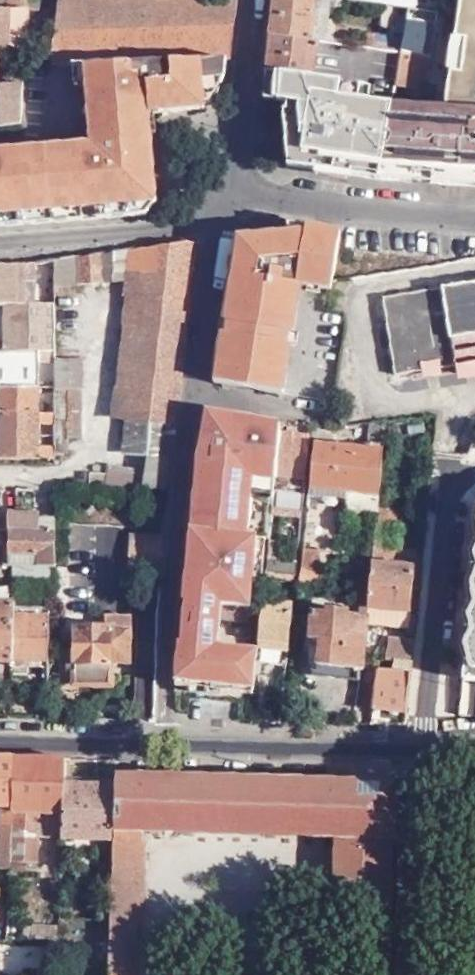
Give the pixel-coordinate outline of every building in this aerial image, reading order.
[(27,0),(0,0),(0,10),(27,8),(27,0)] [(55,61),(53,65),(172,59),(198,58),(219,57),(228,57),(234,0),(62,0),(55,61)] [(272,34),(312,40),(316,0),(275,0),(272,34)] [(312,40),(321,41),(325,41),(330,0),(316,0),(312,40)] [(446,108),(393,105),(389,127),(382,177),(474,184),(474,0),(462,0),(446,108)] [(413,8),(409,7),(405,35),(401,52),(400,59),(397,79),(396,86),(427,90),(438,11),(413,8)] [(0,10),(0,50),(25,49),(29,48),(27,8),(0,10)] [(334,28),(332,42),(349,45),(351,31),(334,28)] [(369,30),(366,47),(401,52),(405,35),(369,30)] [(272,34),(268,69),(279,71),(315,78),(319,51),(321,41),(312,40),(272,34)] [(145,213),(158,199),(151,114),(186,111),(203,109),(224,78),(228,57),(219,57),(198,58),(172,59),(87,64),(92,141),(0,146),(0,226),(145,213)] [(279,71),(268,69),(265,96),(274,98),(276,98),(279,71)] [(287,100),(299,102),(295,125),(294,134),(289,133),(291,162),(382,177),(389,127),(393,105),(374,102),(341,97),(343,82),(315,78),(279,71),(276,98),(285,100),(287,100)] [(376,87),(343,82),(341,97),(374,102),(376,87)] [(20,108),(20,87),(0,87),(0,107),(20,108)] [(299,102),(287,100),(289,133),(294,134),(295,125),(299,102)] [(290,238),(239,242),(216,380),(281,391),(300,284),(332,289),(341,232),(290,221),(289,231),(290,238)] [(240,236),(239,242),(290,238),(289,231),(240,236)] [(197,243),(122,253),(125,283),(121,283),(109,418),(122,420),(174,425),(180,385),(197,243)] [(122,253),(55,262),(55,290),(121,283),(125,283),(122,253)] [(8,307),(36,306),(36,263),(0,265),(0,307),(8,307)] [(383,297),(395,374),(456,364),(458,379),(471,377),(474,377),(474,282),(441,288),(383,297)] [(8,307),(7,350),(39,350),(45,349),(45,306),(36,306),(8,307)] [(0,387),(0,412),(40,412),(39,350),(7,350),(0,350),(0,387)] [(55,358),(55,387),(83,387),(83,359),(55,358)] [(83,387),(55,387),(55,411),(55,453),(68,452),(68,436),(82,436),(83,387)] [(179,679),(256,688),(260,648),(222,643),(227,603),(255,606),(263,533),(252,532),(258,477),(278,479),(285,420),(285,417),(209,407),(202,450),(187,598),(190,599),(185,640),(183,640),(179,679)] [(41,457),(40,412),(0,412),(0,437),(0,457),(41,457)] [(119,456),(145,456),(169,457),(174,425),(122,420),(119,456)] [(368,445),(386,447),(389,424),(379,423),(379,422),(370,422),(368,445)] [(313,432),(284,430),(278,479),(278,486),(307,488),(313,432)] [(355,444),(317,440),(313,485),(351,488),(355,444)] [(368,445),(355,444),(351,488),(381,493),(386,447),(368,445)] [(169,457),(145,456),(145,466),(107,467),(107,470),(90,470),(89,480),(74,480),(73,486),(164,486),(169,457)] [(381,493),(351,488),(349,510),(379,512),(380,509),(381,493)] [(389,511),(380,509),(379,512),(372,586),(371,603),(413,607),(417,563),(385,559),(389,511)] [(14,562),(38,563),(51,564),(56,564),(55,516),(38,517),(38,527),(10,526),(10,563),(14,562)] [(38,527),(38,517),(11,516),(10,526),(38,527)] [(152,573),(157,533),(128,531),(123,570),(152,573)] [(321,547),(306,545),(303,578),(326,581),(327,572),(319,571),(321,547)] [(300,560),(270,558),(269,569),(299,572),(300,560)] [(473,568),(469,574),(473,595),(469,600),(466,606),(468,614),(470,622),(467,630),(463,637),(464,645),(469,651),(474,587),(474,563),(473,568)] [(267,582),(267,585),(297,588),(298,578),(299,572),(269,569),(267,582)] [(469,651),(467,671),(474,671),(474,587),(469,651)] [(15,614),(50,614),(51,598),(16,598),(16,599),(15,614)] [(0,599),(0,658),(14,658),(15,614),(16,599),(0,599)] [(296,602),(265,599),(261,643),(291,646),(296,602)] [(315,654),(365,660),(369,617),(370,608),(340,605),(339,607),(322,606),(322,602),(312,602),(309,631),(318,631),(315,654)] [(413,607),(371,603),(370,608),(369,617),(412,621),(413,607)] [(51,659),(50,614),(15,614),(14,658),(51,659)] [(131,658),(131,614),(107,615),(106,626),(80,626),(79,681),(113,681),(113,658),(131,658)] [(389,654),(397,655),(416,657),(418,636),(391,633),(389,654)] [(396,666),(380,665),(374,720),(408,720),(409,717),(414,671),(415,669),(416,657),(397,655),(396,666)] [(467,671),(463,707),(474,708),(474,671),(467,671)] [(30,704),(13,704),(13,714),(30,714),(30,704)] [(1,804),(0,822),(0,864),(13,865),(13,862),(18,755),(0,754),(0,804),(1,804)] [(62,835),(65,781),(66,770),(66,756),(18,755),(13,862),(39,863),(41,836),(61,836),(62,835)] [(335,901),(375,903),(391,904),(393,838),(394,824),(395,822),(397,796),(395,796),(395,781),(116,773),(116,782),(114,828),(143,829),(336,834),(335,901)] [(116,782),(65,781),(62,835),(114,838),(114,828),(116,782)] [(147,842),(142,842),(143,829),(114,828),(114,838),(109,974),(141,974),(147,842)] [(48,934),(47,960),(39,960),(38,974),(56,974),(58,934),(48,934)]
